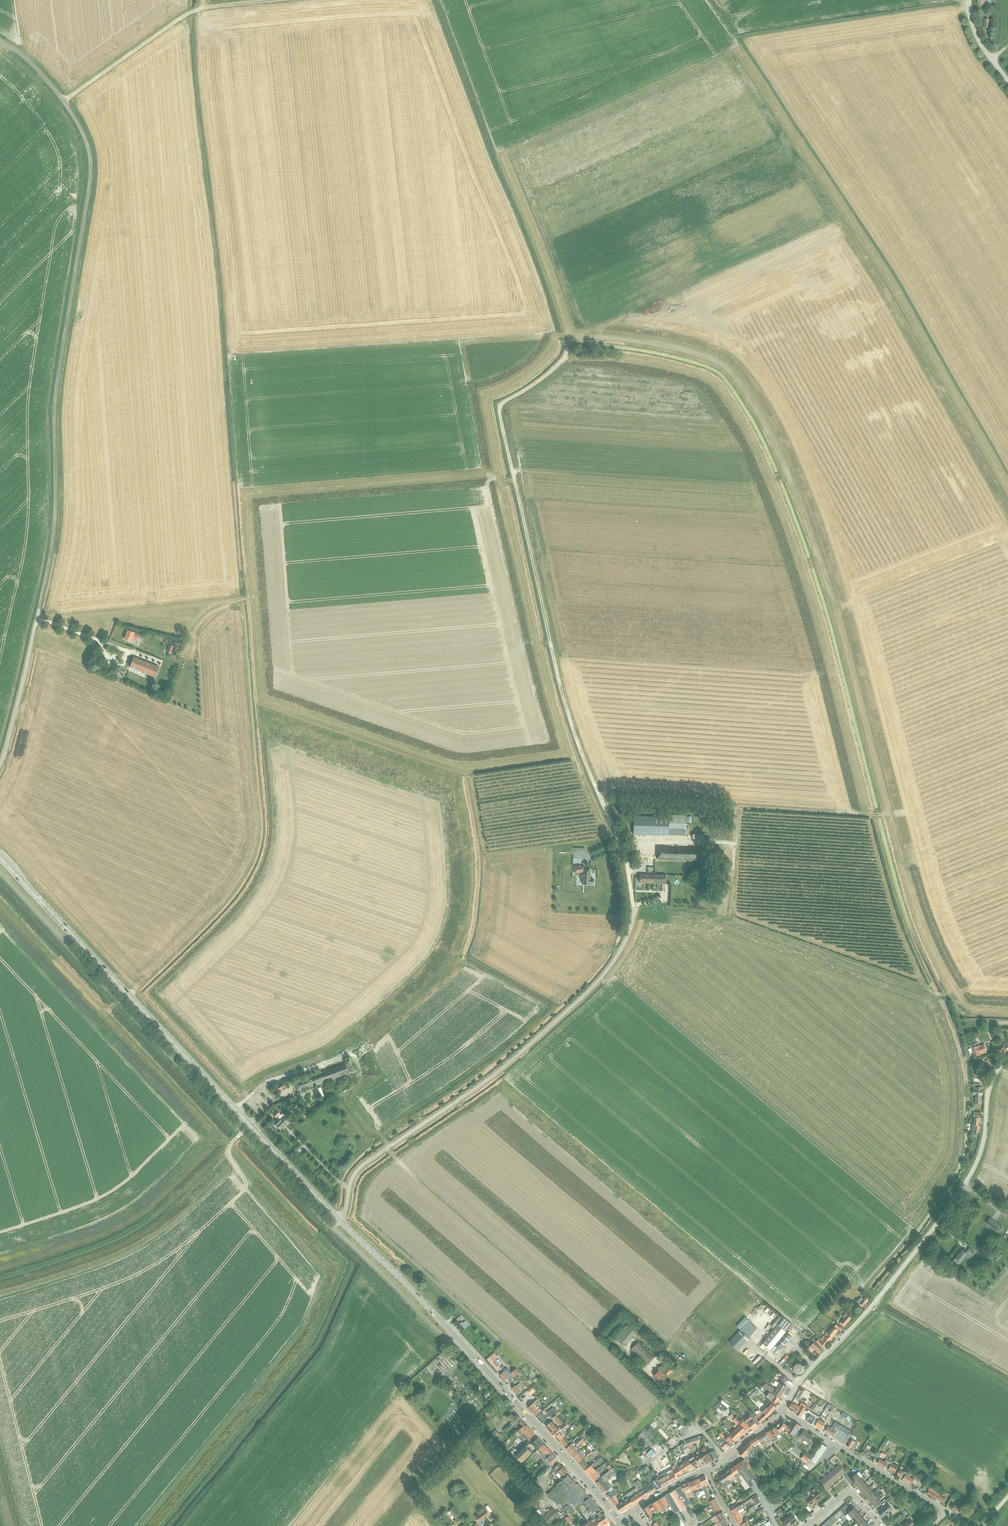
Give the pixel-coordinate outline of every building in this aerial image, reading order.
[(138,640),(140,635),(135,633),(128,630),(124,639),(131,642),(133,638),(138,640)] [(155,677),(159,667),(134,657),(130,667),(155,677)] [(686,815),(669,815),(669,818),(634,817),(633,835),(685,836),(686,815)] [(703,861),(703,848),(658,847),(657,860),(703,861)] [(583,878),(582,885),(590,885),(594,885),(594,879),(590,879),(590,869),(584,869),(584,866),(574,866),(574,872),(581,873),(580,878),(583,878)] [(640,874),(640,880),(640,883),(666,884),(666,875),(642,874),(640,874)] [(984,1044),(979,1045),(972,1047),(975,1056),(982,1054),(987,1052),(984,1044)] [(999,1050),(1003,1055),(1007,1050),(1007,1044),(1005,1047),(1004,1046),(999,1050)] [(989,1060),(988,1059),(986,1056),(982,1060),(984,1062),(990,1068),(994,1065),(991,1062),(993,1060),(991,1058),(989,1060)] [(298,1092),(354,1071),(350,1062),(294,1082),(298,1092)] [(276,1092),(287,1087),(285,1082),(273,1087),(276,1092)] [(972,1083),(972,1086),(973,1087),(973,1094),(974,1094),(974,1100),(979,1100),(979,1094),(982,1094),(982,1090),(981,1090),(981,1087),(978,1087),(978,1083),(972,1083)] [(296,1116),(302,1110),(295,1103),(289,1109),(296,1116)] [(280,1130),(288,1121),(283,1116),(285,1114),(283,1112),(281,1114),(278,1111),(274,1115),(277,1119),(273,1123),(280,1130)] [(973,1123),(972,1132),(979,1133),(980,1123),(979,1123),(979,1118),(979,1117),(974,1117),(974,1123),(973,1123)] [(990,1217),(986,1223),(998,1232),(1002,1227),(991,1218),(990,1217)] [(963,1249),(953,1260),(958,1265),(966,1255),(968,1257),(970,1254),(972,1256),(972,1254),(972,1255),(975,1252),(970,1248),(967,1250),(968,1251),(966,1252),(963,1249)] [(862,1307),(869,1300),(866,1297),(863,1295),(857,1302),(862,1307)] [(851,1318),(848,1314),(846,1313),(843,1316),(844,1318),(840,1323),(844,1327),(851,1318)] [(749,1321),(745,1317),(737,1326),(741,1330),(749,1321)] [(461,1332),(469,1324),(465,1321),(463,1323),(462,1322),(460,1324),(457,1321),(454,1324),(461,1332)] [(831,1328),(827,1332),(833,1337),(840,1327),(836,1324),(833,1329),(831,1328)] [(624,1343),(635,1331),(628,1325),(618,1337),(624,1343)] [(778,1325),(763,1343),(777,1354),(792,1336),(786,1332),(778,1325)] [(730,1341),(738,1350),(749,1338),(741,1330),(730,1341)] [(827,1332),(820,1340),(822,1342),(821,1343),(825,1346),(833,1337),(827,1332)] [(819,1353),(822,1349),(814,1342),(813,1343),(810,1341),(807,1344),(810,1347),(808,1349),(812,1352),(814,1349),(819,1353)] [(649,1364),(655,1357),(653,1355),(654,1354),(649,1350),(648,1351),(638,1342),(632,1349),(649,1364)] [(764,1358),(756,1366),(758,1368),(766,1360),(764,1358)] [(668,1375),(673,1369),(666,1362),(664,1365),(668,1368),(666,1370),(664,1370),(662,1372),(660,1369),(654,1376),(662,1383),(667,1376),(664,1374),(665,1373),(666,1375),(667,1374),(668,1375)] [(804,1370),(805,1369),(804,1369),(804,1366),(804,1365),(801,1363),(801,1362),(800,1362),(796,1363),(793,1366),(793,1367),(793,1370),(794,1371),(797,1374),(796,1374),(797,1374),(801,1373),(801,1374),(802,1373),(804,1370)] [(788,1365),(785,1369),(791,1374),(794,1371),(793,1370),(793,1367),(792,1368),(788,1365)] [(506,1370),(500,1375),(505,1380),(507,1378),(510,1381),(519,1372),(516,1368),(512,1372),(511,1372),(507,1368),(506,1370)] [(773,1393),(780,1397),(787,1387),(779,1382),(779,1383),(776,1381),(774,1385),(776,1387),(773,1393)] [(517,1386),(516,1385),(512,1388),(517,1394),(520,1392),(521,1393),(525,1388),(520,1383),(517,1386)] [(769,1392),(766,1396),(770,1400),(776,1403),(780,1397),(773,1393),(772,1394),(771,1393),(769,1392)] [(537,1399),(528,1407),(536,1416),(539,1413),(542,1410),(539,1407),(540,1405),(539,1405),(541,1403),(539,1401),(537,1399)] [(770,1400),(765,1405),(766,1406),(772,1412),(777,1407),(776,1407),(779,1405),(776,1403),(770,1400)] [(800,1417),(804,1411),(806,1408),(800,1405),(799,1406),(795,1403),(794,1404),(792,1403),(789,1408),(792,1411),(793,1411),(794,1412),(795,1412),(796,1412),(797,1413),(796,1414),(800,1417)] [(766,1406),(762,1411),(763,1413),(767,1417),(772,1412),(766,1406)] [(548,1413),(547,1413),(550,1416),(552,1418),(556,1414),(558,1413),(554,1408),(553,1408),(548,1413)] [(542,1411),(537,1416),(543,1423),(547,1419),(546,1419),(550,1416),(547,1413),(548,1413),(545,1409),(542,1411)] [(804,1411),(800,1417),(806,1420),(811,1412),(808,1410),(806,1412),(804,1411)] [(819,1419),(820,1417),(817,1415),(815,1418),(814,1417),(815,1415),(815,1414),(811,1412),(806,1420),(812,1424),(814,1420),(817,1422),(819,1419)] [(505,1428),(503,1429),(505,1432),(507,1430),(515,1422),(520,1418),(516,1413),(513,1416),(511,1413),(506,1418),(509,1420),(511,1423),(510,1423),(505,1428)] [(767,1417),(763,1413),(763,1414),(762,1415),(761,1414),(760,1414),(760,1415),(759,1414),(759,1413),(754,1417),(756,1420),(757,1419),(761,1423),(767,1417)] [(556,1414),(552,1418),(554,1420),(555,1419),(557,1422),(558,1422),(560,1425),(563,1422),(556,1414)] [(731,1414),(729,1416),(736,1423),(739,1426),(741,1424),(738,1421),(736,1420),(735,1418),(731,1414)] [(750,1414),(744,1419),(748,1424),(750,1427),(753,1430),(758,1425),(753,1419),(754,1419),(750,1414)] [(520,1418),(515,1422),(519,1426),(516,1429),(517,1430),(525,1423),(520,1418)] [(744,1419),(743,1418),(738,1421),(741,1424),(746,1430),(747,1430),(748,1430),(749,1429),(749,1428),(750,1427),(748,1424),(744,1419)] [(819,1419),(817,1422),(815,1426),(821,1429),(825,1423),(819,1419)] [(795,1436),(799,1429),(802,1426),(795,1422),(790,1428),(787,1426),(787,1425),(782,1420),(776,1427),(777,1429),(781,1432),(785,1428),(789,1431),(788,1431),(795,1436)] [(552,1433),(557,1428),(552,1421),(546,1426),(552,1433)] [(705,1430),(709,1426),(707,1424),(704,1421),(699,1425),(705,1430)] [(828,1427),(826,1431),(834,1435),(838,1429),(840,1425),(835,1422),(832,1427),(831,1427),(830,1428),(828,1427)] [(525,1423),(517,1430),(515,1433),(518,1437),(521,1434),(523,1432),(529,1427),(525,1423)] [(557,1428),(552,1433),(555,1437),(561,1431),(562,1430),(563,1429),(569,1425),(567,1423),(561,1428),(561,1429),(560,1429),(558,1427),(557,1428)] [(736,1423),(734,1426),(736,1428),(742,1434),(746,1430),(741,1424),(739,1426),(736,1423)] [(772,1429),(766,1433),(769,1438),(770,1438),(773,1442),(779,1439),(777,1435),(781,1433),(781,1432),(777,1429),(776,1427),(775,1427),(774,1426),(772,1428),(772,1429)] [(521,1434),(518,1437),(522,1441),(525,1437),(527,1439),(528,1439),(529,1439),(535,1433),(529,1427),(523,1432),(521,1434)] [(742,1434),(736,1428),(731,1434),(729,1432),(728,1432),(729,1434),(735,1441),(742,1434)] [(495,1429),(490,1433),(494,1438),(499,1434),(495,1429)] [(559,1441),(565,1436),(564,1435),(566,1433),(563,1429),(562,1430),(561,1431),(555,1437),(559,1441)] [(803,1432),(799,1429),(795,1436),(798,1439),(800,1437),(808,1442),(813,1436),(804,1430),(803,1432)] [(834,1435),(833,1437),(839,1440),(839,1441),(842,1442),(843,1443),(847,1436),(848,1435),(850,1431),(848,1429),(846,1433),(844,1432),(841,1430),(841,1431),(838,1429),(834,1435)] [(766,1432),(757,1437),(760,1441),(765,1448),(768,1446),(766,1442),(770,1439),(769,1438),(766,1433),(766,1432)] [(725,1438),(723,1439),(724,1439),(730,1446),(735,1441),(729,1434),(725,1438)] [(850,1434),(844,1443),(855,1450),(859,1444),(851,1439),(854,1436),(850,1434)] [(569,1441),(565,1436),(559,1441),(564,1447),(565,1448),(569,1444),(571,1442),(573,1441),(571,1439),(569,1441)] [(690,1439),(692,1445),(701,1442),(699,1438),(699,1436),(690,1439)] [(538,1449),(544,1444),(538,1437),(532,1443),(537,1449),(538,1449)] [(722,1437),(719,1439),(721,1442),(719,1444),(725,1450),(730,1446),(723,1439),(723,1438),(722,1437)] [(760,1441),(757,1437),(749,1442),(754,1447),(756,1449),(758,1451),(759,1453),(761,1451),(758,1447),(756,1444),(760,1441)] [(572,1443),(566,1449),(569,1452),(581,1442),(582,1441),(584,1440),(582,1438),(580,1439),(579,1440),(575,1443),(574,1442),(572,1443)] [(528,1447),(531,1444),(528,1441),(514,1454),(522,1462),(532,1452),(528,1447)] [(708,1454),(712,1461),(719,1457),(715,1449),(714,1448),(709,1441),(707,1443),(712,1451),(708,1454)] [(581,1442),(569,1452),(574,1458),(580,1452),(582,1451),(579,1447),(583,1444),(581,1442)] [(685,1442),(680,1445),(686,1455),(688,1457),(689,1456),(689,1455),(688,1454),(685,1449),(688,1447),(685,1442)] [(749,1442),(744,1447),(750,1452),(752,1454),(754,1456),(755,1458),(757,1460),(761,1457),(758,1454),(759,1453),(758,1451),(756,1449),(754,1447),(749,1442)] [(538,1449),(537,1449),(534,1452),(531,1455),(533,1458),(538,1454),(540,1456),(548,1448),(544,1444),(538,1449)] [(812,1459),(811,1460),(812,1461),(814,1463),(816,1464),(818,1460),(827,1447),(826,1446),(823,1444),(822,1444),(816,1452),(817,1452),(812,1459)] [(750,1452),(744,1447),(739,1452),(745,1459),(746,1460),(750,1456),(751,1457),(754,1460),(755,1458),(754,1456),(752,1454),(750,1452)] [(869,1458),(872,1452),(869,1450),(869,1449),(865,1447),(861,1453),(869,1458)] [(548,1448),(540,1456),(544,1461),(546,1459),(553,1453),(548,1448)] [(580,1452),(574,1458),(579,1463),(585,1458),(588,1456),(592,1452),(591,1450),(586,1454),(582,1450),(582,1451),(580,1452)] [(699,1451),(693,1454),(694,1456),(699,1463),(704,1460),(705,1459),(703,1456),(702,1456),(700,1454),(699,1451)] [(712,1461),(708,1454),(708,1453),(704,1455),(703,1452),(700,1454),(702,1456),(703,1456),(705,1459),(704,1460),(706,1464),(712,1461)] [(544,1461),(547,1465),(549,1463),(551,1465),(552,1463),(553,1464),(557,1460),(555,1458),(556,1457),(553,1453),(546,1459),(544,1461)] [(806,1462),(809,1458),(804,1454),(801,1458),(806,1462)] [(688,1457),(688,1458),(693,1466),(699,1463),(694,1456),(690,1459),(689,1456),(688,1457)] [(693,1466),(688,1458),(682,1462),(687,1470),(693,1466)] [(681,1459),(678,1460),(680,1463),(681,1465),(678,1467),(682,1473),(687,1470),(682,1462),(681,1459)] [(746,1460),(745,1459),(741,1461),(747,1470),(749,1469),(751,1467),(748,1462),(746,1460)] [(888,1469),(892,1463),(886,1459),(885,1462),(880,1459),(877,1463),(884,1467),(888,1469)] [(584,1469),(589,1465),(584,1460),(579,1464),(584,1469)] [(741,1461),(730,1469),(736,1477),(740,1483),(742,1481),(739,1478),(738,1477),(741,1474),(747,1483),(754,1478),(747,1470),(741,1461)] [(838,1465),(835,1468),(841,1475),(846,1471),(840,1464),(838,1461),(836,1462),(838,1465)] [(594,1462),(585,1470),(590,1475),(596,1470),(593,1467),(596,1464),(594,1462)] [(675,1465),(672,1466),(674,1470),(676,1477),(682,1473),(678,1467),(676,1462),(674,1463),(675,1465)] [(888,1469),(894,1473),(898,1466),(896,1464),(895,1465),(892,1463),(888,1469)] [(554,1468),(553,1469),(557,1474),(562,1480),(568,1475),(566,1473),(568,1471),(563,1466),(562,1467),(559,1464),(555,1467),(554,1469),(554,1468)] [(834,1469),(830,1472),(836,1479),(841,1475),(835,1468),(833,1465),(831,1466),(834,1469)] [(662,1486),(658,1478),(653,1481),(653,1480),(654,1479),(648,1466),(645,1467),(648,1473),(648,1474),(657,1490),(662,1486)] [(596,1470),(590,1475),(594,1481),(600,1476),(598,1472),(602,1469),(600,1467),(596,1470)] [(605,1483),(612,1477),(617,1474),(613,1467),(606,1473),(599,1478),(601,1480),(597,1483),(604,1493),(606,1495),(614,1489),(611,1486),(610,1488),(605,1483)] [(673,1468),(664,1473),(669,1483),(677,1478),(677,1477),(676,1477),(673,1468)] [(736,1477),(730,1469),(725,1473),(731,1482),(733,1484),(736,1482),(733,1479),(734,1478),(736,1477)] [(829,1473),(826,1476),(825,1476),(831,1483),(836,1479),(830,1472),(828,1469),(826,1470),(829,1473)] [(903,1478),(907,1473),(905,1471),(904,1472),(901,1470),(901,1471),(899,1470),(897,1474),(903,1478)] [(857,1473),(850,1478),(855,1483),(861,1478),(863,1476),(859,1471),(857,1473)] [(907,1472),(903,1478),(903,1479),(911,1484),(914,1480),(910,1477),(912,1475),(907,1472)] [(664,1473),(657,1477),(658,1478),(662,1486),(669,1483),(664,1473)] [(731,1482),(725,1473),(719,1477),(723,1483),(723,1484),(722,1485),(727,1493),(730,1491),(727,1486),(731,1483),(731,1482)] [(825,1476),(826,1476),(823,1473),(822,1474),(824,1477),(820,1480),(826,1488),(831,1483),(825,1476)] [(657,1490),(648,1474),(646,1475),(648,1478),(649,1482),(650,1482),(651,1483),(647,1485),(646,1482),(642,1484),(647,1495),(657,1490)] [(568,1475),(562,1480),(547,1494),(557,1504),(558,1503),(577,1485),(568,1475)] [(705,1476),(699,1478),(704,1490),(705,1494),(707,1496),(710,1495),(705,1486),(708,1484),(705,1476)] [(699,1478),(695,1480),(698,1488),(697,1488),(699,1492),(700,1495),(705,1494),(704,1490),(699,1478)] [(865,1483),(861,1478),(855,1483),(859,1488),(865,1483)] [(639,1480),(634,1483),(636,1488),(638,1491),(642,1498),(647,1495),(642,1484),(639,1480)] [(695,1480),(688,1483),(691,1491),(693,1494),(699,1492),(697,1488),(698,1488),(695,1480)] [(681,1485),(681,1486),(687,1496),(688,1498),(693,1494),(691,1491),(688,1483),(681,1485)] [(865,1483),(859,1488),(863,1493),(869,1487),(865,1483)] [(578,1484),(577,1485),(558,1503),(566,1515),(573,1510),(584,1502),(585,1501),(580,1496),(586,1492),(578,1484)] [(664,1496),(669,1504),(672,1510),(675,1513),(680,1510),(681,1511),(687,1508),(686,1506),(692,1503),(691,1503),(688,1498),(687,1496),(681,1486),(676,1488),(676,1489),(675,1489),(670,1492),(670,1493),(669,1493),(665,1496),(664,1496)] [(869,1487),(863,1493),(867,1498),(873,1492),(869,1487)] [(939,1495),(940,1493),(930,1487),(928,1490),(929,1490),(927,1493),(943,1503),(945,1499),(939,1495)] [(614,1489),(606,1495),(610,1499),(612,1497),(615,1495),(618,1493),(618,1492),(616,1489),(615,1488),(614,1489)] [(642,1498),(638,1491),(636,1488),(627,1493),(630,1498),(634,1504),(642,1498)] [(822,1496),(816,1490),(815,1488),(811,1491),(810,1490),(806,1493),(808,1495),(805,1498),(811,1506),(813,1507),(816,1504),(815,1502),(822,1496)] [(599,1508),(586,1492),(580,1496),(585,1501),(584,1502),(591,1511),(593,1513),(597,1517),(602,1525),(609,1520),(605,1513),(602,1510),(601,1511),(599,1508)] [(877,1497),(873,1492),(867,1498),(871,1502),(877,1497)] [(630,1498),(627,1493),(621,1497),(623,1500),(628,1507),(634,1504),(630,1498)] [(615,1495),(612,1497),(610,1499),(614,1506),(616,1504),(617,1505),(616,1505),(621,1512),(628,1507),(623,1500),(622,1501),(620,1502),(617,1498),(618,1497),(615,1495)] [(666,1506),(669,1504),(664,1496),(663,1496),(658,1499),(664,1508),(666,1512),(668,1510),(666,1506)] [(877,1497),(871,1502),(876,1507),(882,1502),(877,1497)] [(656,1513),(664,1508),(658,1499),(652,1503),(655,1508),(653,1509),(656,1513)] [(652,1517),(653,1516),(652,1513),(653,1512),(652,1510),(653,1509),(655,1508),(652,1503),(643,1509),(647,1516),(648,1516),(649,1518),(652,1517)] [(736,1507),(730,1510),(734,1516),(740,1513),(738,1510),(744,1507),(742,1503),(736,1507)] [(878,1511),(883,1517),(892,1509),(887,1503),(878,1511)] [(959,1513),(961,1508),(952,1503),(950,1507),(959,1513)] [(457,1525),(462,1522),(452,1508),(449,1510),(456,1519),(454,1520),(457,1525)] [(552,1508),(542,1517),(550,1525),(558,1518),(558,1519),(561,1516),(552,1508)] [(852,1518),(858,1512),(854,1508),(848,1513),(852,1518)] [(476,1516),(479,1521),(489,1514),(485,1509),(476,1516)] [(790,1516),(787,1518),(792,1524),(797,1520),(794,1517),(796,1515),(792,1509),(787,1513),(790,1516)] [(591,1511),(589,1513),(593,1519),(589,1522),(592,1525),(600,1525),(602,1525),(597,1517),(593,1513),(591,1511)] [(716,1515),(713,1517),(716,1523),(719,1522),(726,1518),(722,1512),(716,1515)] [(862,1517),(858,1512),(852,1518),(856,1523),(862,1517)] [(744,1522),(740,1513),(734,1516),(737,1523),(740,1521),(741,1524),(744,1522)] [(856,1523),(859,1525),(862,1525),(866,1522),(862,1517),(856,1523)]
